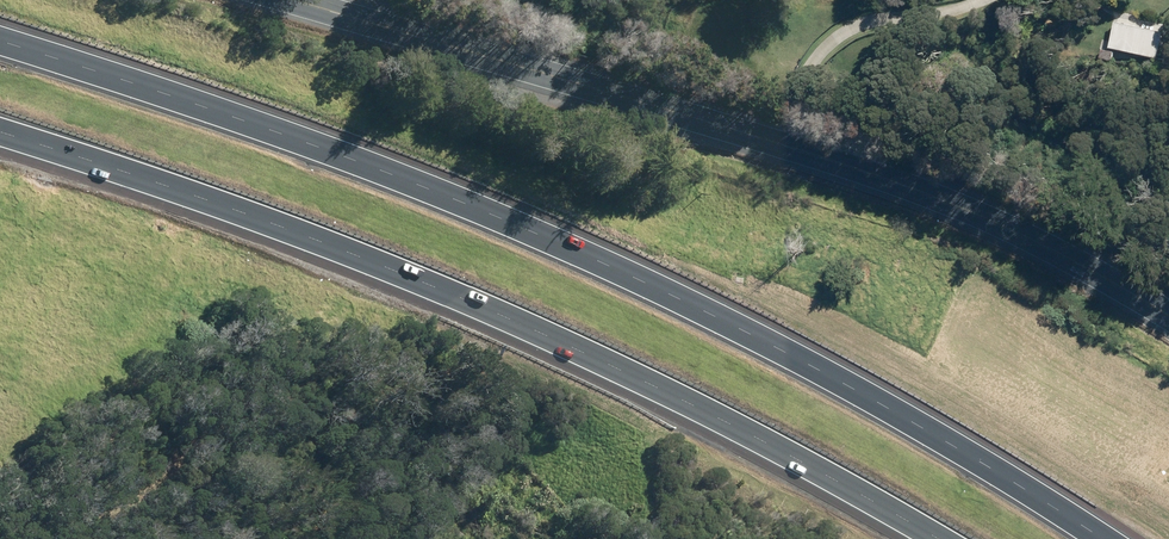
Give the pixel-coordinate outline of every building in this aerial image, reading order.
[(1117,22),(1111,48),(1159,59),(1165,33),(1117,22)]
